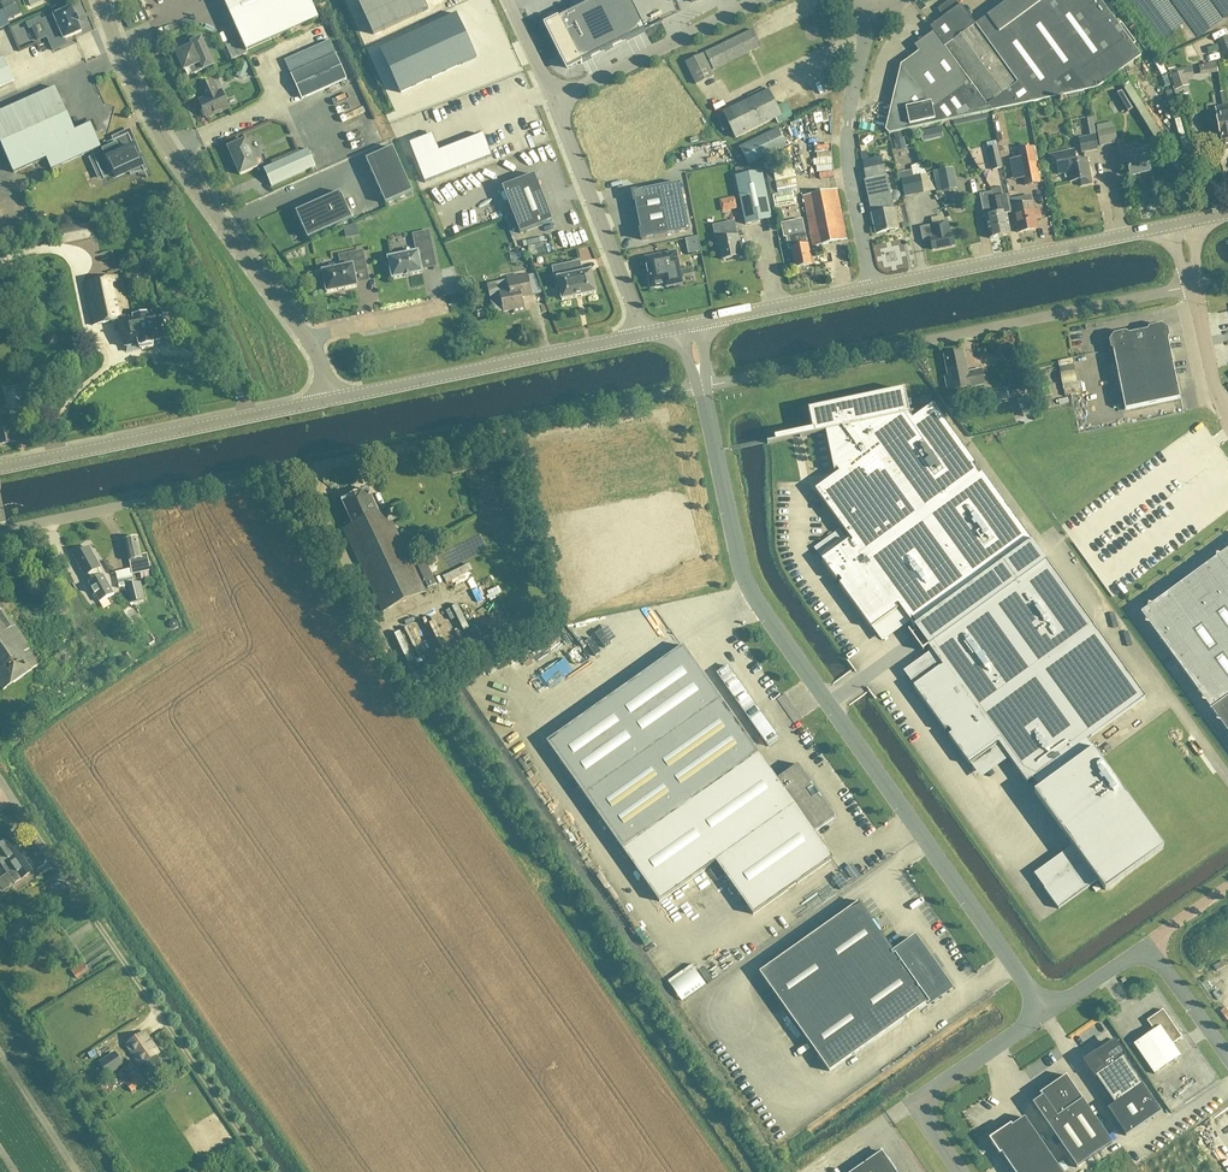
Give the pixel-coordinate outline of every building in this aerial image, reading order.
[(13,26),(10,19),(23,13),(17,0),(10,0),(0,5),(0,17),(1,19),(0,20),(0,33),(13,26)] [(245,53),(246,52),(246,51),(317,19),(309,0),(222,0),(245,53)] [(421,0),(365,0),(357,4),(372,37),(427,11),(421,0)] [(544,25),(559,55),(558,55),(559,57),(560,56),(566,70),(570,68),(577,65),(576,65),(579,63),(580,65),(582,65),(581,62),(634,36),(616,0),(595,0),(544,25)] [(884,131),(888,134),(893,133),(900,132),(991,112),(1061,97),(1078,93),(1098,89),(1141,56),(1133,45),(1136,44),(1121,24),(1119,26),(1099,0),(1009,0),(992,13),(975,25),(961,6),(930,28),(933,32),(913,47),(918,53),(900,66),(884,131)] [(74,18),(71,9),(53,17),(41,22),(39,19),(39,20),(53,52),(67,46),(64,40),(81,33),(77,24),(78,24),(76,17),(74,18)] [(654,15),(657,22),(666,18),(663,11),(654,15)] [(400,94),(476,59),(456,15),(380,50),(400,94)] [(324,31),(333,28),(331,21),(321,25),(324,31)] [(752,31),(705,54),(712,71),(760,48),(752,31)] [(176,54),(183,71),(190,68),(192,75),(191,75),(191,76),(214,66),(214,65),(213,65),(201,39),(191,43),(192,46),(176,54)] [(713,76),(702,54),(684,63),(695,86),(713,76)] [(335,55),(290,76),(301,100),(346,80),(335,55)] [(0,60),(0,87),(13,81),(3,58),(0,60)] [(1216,63),(1206,65),(1207,73),(1217,72),(1216,63)] [(1188,86),(1184,72),(1171,76),(1175,91),(1188,86)] [(217,93),(212,81),(199,87),(203,95),(204,95),(206,98),(198,102),(206,119),(229,109),(221,91),(217,93)] [(55,88),(0,113),(0,145),(13,174),(46,159),(51,170),(100,148),(90,125),(75,132),(55,88)] [(768,91),(766,92),(723,114),(736,140),(774,121),(776,125),(792,117),(785,103),(776,108),(768,91)] [(1123,92),(1118,96),(1129,109),(1126,111),(1131,118),(1139,112),(1123,92)] [(1225,106),(1214,109),(1221,144),(1225,146),(1227,146),(1227,121),(1225,106)] [(728,129),(721,115),(715,118),(722,132),(728,129)] [(1084,120),(1087,137),(1077,138),(1080,154),(1097,151),(1094,135),(1095,135),(1091,118),(1084,120)] [(1097,133),(1101,149),(1118,145),(1115,129),(1097,133)] [(785,148),(777,131),(776,130),(740,148),(749,166),(785,148)] [(424,184),(492,158),(483,136),(439,153),(432,136),(409,145),(424,184)] [(905,149),(903,138),(893,139),(895,151),(905,149)] [(130,142),(121,139),(113,142),(115,147),(93,157),(93,156),(92,156),(103,180),(104,180),(103,179),(113,174),(115,178),(128,173),(130,176),(147,172),(142,159),(139,161),(137,155),(136,156),(130,142)] [(245,141),(227,149),(240,176),(257,168),(245,141)] [(817,145),(817,153),(830,151),(829,144),(817,145)] [(309,147),(264,165),(271,183),(316,165),(309,147)] [(1149,147),(1133,150),(1118,153),(1120,165),(1127,163),(1130,178),(1150,174),(1147,157),(1151,156),(1149,147)] [(997,148),(987,150),(992,171),(1001,169),(997,148)] [(1018,159),(1020,166),(1019,166),(1023,187),(1040,184),(1036,163),(1035,163),(1033,156),(1032,148),(1018,151),(1020,158),(1018,159)] [(392,149),(366,161),(385,205),(412,193),(392,149)] [(1073,151),(1048,157),(1050,167),(1056,166),(1058,177),(1067,175),(1069,184),(1079,182),(1080,188),(1092,185),(1087,160),(1076,162),(1073,151)] [(832,157),(816,158),(817,174),(833,173),(832,157)] [(864,181),(875,235),(897,230),(886,176),(883,166),(863,170),(865,181),(864,181)] [(796,177),(790,178),(789,168),(774,171),(778,192),(798,189),(796,177)] [(952,169),(937,171),(941,192),(956,189),(952,169)] [(735,178),(745,226),(771,220),(761,172),(735,178)] [(552,222),(534,176),(502,188),(520,235),(552,222)] [(904,197),(922,194),(919,176),(900,179),(904,197)] [(635,192),(631,193),(633,203),(634,203),(634,205),(639,229),(640,231),(639,231),(641,241),(645,240),(689,231),(679,184),(636,193),(635,192)] [(992,200),(993,207),(994,207),(1000,237),(1011,235),(1007,216),(1013,215),(1009,196),(1001,198),(999,189),(991,191),(991,193),(993,200),(992,200)] [(812,247),(846,240),(836,190),(802,197),(812,247)] [(775,195),(777,204),(793,200),(791,192),(775,195)] [(340,193),(295,213),(307,240),(352,220),(340,193)] [(983,214),(985,214),(990,239),(1000,237),(994,207),(993,207),(992,200),(993,200),(991,193),(979,195),(983,214)] [(723,207),(737,207),(736,197),(722,198),(723,207)] [(1030,197),(1023,198),(1011,201),(1018,234),(1037,230),(1030,197)] [(801,220),(780,225),(783,239),(786,238),(788,250),(791,250),(795,269),(811,265),(807,245),(807,246),(804,232),(801,220)] [(930,227),(920,229),(922,241),(931,240),(933,251),(955,247),(953,235),(950,236),(948,223),(944,224),(932,226),(930,227)] [(735,225),(714,229),(715,234),(717,246),(720,245),(723,261),(738,257),(736,247),(739,247),(737,238),(735,225)] [(391,275),(392,279),(404,277),(410,276),(421,273),(418,258),(433,255),(428,232),(413,236),(417,253),(388,259),(389,263),(386,264),(388,276),(391,275)] [(325,287),(326,293),(337,291),(346,289),(356,287),(353,272),(366,269),(362,252),(348,254),(351,267),(322,273),(323,275),(320,275),(322,287),(325,287)] [(666,289),(672,288),(673,288),(676,287),(675,287),(682,286),(678,268),(679,268),(679,267),(678,268),(677,263),(678,262),(677,262),(675,253),(644,259),(646,269),(654,267),(655,272),(647,274),(647,275),(648,275),(651,289),(665,286),(666,289)] [(561,300),(562,301),(563,301),(563,300),(575,298),(582,297),(582,296),(594,294),(595,294),(595,293),(591,274),(591,273),(591,272),(589,272),(589,273),(582,274),(579,263),(567,265),(569,277),(558,279),(557,279),(557,281),(558,281),(559,288),(556,288),(558,298),(561,298),(562,300),(561,300)] [(449,297),(461,295),(457,273),(445,275),(449,297)] [(527,276),(516,278),(516,275),(504,278),(507,290),(497,293),(502,313),(512,311),(513,314),(524,311),(521,299),(531,296),(527,276)] [(115,278),(83,285),(92,327),(119,321),(124,349),(138,346),(138,350),(141,351),(151,349),(153,345),(152,342),(166,340),(165,338),(173,336),(170,324),(163,326),(160,312),(128,318),(120,283),(117,283),(115,278)] [(1124,410),(1179,399),(1164,327),(1128,335),(1125,333),(1112,335),(1108,342),(1110,349),(1112,351),(1124,410)] [(961,353),(944,356),(949,377),(945,378),(948,391),(983,384),(980,371),(965,374),(961,353)] [(18,387),(5,389),(7,401),(9,407),(22,404),(18,387)] [(990,403),(1008,399),(1005,388),(988,391),(990,403)] [(903,390),(808,410),(808,411),(808,412),(812,430),(814,430),(814,434),(767,444),(767,445),(825,433),(833,473),(837,471),(838,473),(815,491),(852,542),(850,544),(848,541),(821,561),(836,581),(836,580),(838,579),(842,583),(839,585),(839,584),(839,585),(871,629),(897,610),(895,607),(898,605),(915,628),(925,642),(920,646),(919,646),(919,647),(922,652),(923,651),(928,647),(942,667),(913,687),(945,732),(946,732),(945,732),(948,730),(951,734),(949,736),(948,736),(969,766),(998,745),(1027,784),(1032,781),(1038,790),(1034,793),(1083,861),(1043,890),(1058,910),(1098,881),(1105,891),(1164,848),(1086,741),(1090,738),(1091,738),(1145,699),(1032,543),(933,405),(913,420),(909,415),(913,414),(913,413),(909,414),(904,391),(903,391),(903,390)] [(0,420),(0,446),(16,442),(13,428),(10,428),(8,419),(0,420)] [(463,458),(449,461),(452,475),(466,472),(463,458)] [(377,514),(366,490),(340,502),(351,526),(342,530),(381,612),(423,593),(413,573),(391,524),(387,525),(381,512),(377,514)] [(834,529),(815,543),(818,548),(838,534),(834,529)] [(136,539),(124,541),(131,574),(149,570),(146,555),(140,556),(136,539)] [(87,548),(73,556),(85,577),(88,575),(91,581),(88,583),(99,603),(114,595),(103,575),(101,576),(97,570),(99,569),(87,548)] [(1210,710),(1227,734),(1227,550),(1219,556),(1151,606),(1140,614),(1210,710)] [(139,584),(125,587),(129,604),(143,601),(139,584)] [(0,606),(0,643),(23,628),(22,626),(27,623),(32,631),(46,621),(34,603),(15,616),(6,602),(0,606)] [(134,624),(140,620),(132,607),(126,611),(134,624)] [(835,818),(797,765),(797,766),(777,780),(777,781),(682,647),(546,743),(659,903),(715,863),(753,916),(832,859),(813,832),(814,832),(833,818),(834,819),(835,818)] [(779,740),(728,666),(716,674),(768,748),(779,740)] [(1,867),(20,855),(12,843),(8,837),(0,843),(0,865),(1,867)] [(0,893),(9,887),(6,883),(10,880),(13,884),(32,872),(20,855),(1,867),(7,875),(0,879),(0,893)] [(717,902),(723,899),(719,891),(713,894),(717,902)] [(697,904),(704,902),(702,893),(695,894),(697,904)] [(929,1005),(950,990),(915,940),(894,954),(858,903),(759,973),(829,1073),(928,1003),(929,1005)] [(0,934),(14,955),(34,942),(19,921),(0,934)] [(660,962),(671,955),(665,944),(653,951),(660,962)] [(82,964),(71,971),(76,979),(88,972),(82,964)] [(673,972),(676,979),(688,974),(685,967),(673,972)] [(701,976),(677,988),(681,997),(705,985),(701,976)] [(1153,1031),(1134,1045),(1154,1075),(1180,1057),(1172,1045),(1182,1039),(1163,1011),(1147,1022),(1153,1031)] [(143,1034),(126,1046),(134,1058),(137,1056),(142,1064),(143,1064),(150,1073),(160,1066),(154,1056),(157,1054),(143,1034)] [(1160,1113),(1114,1045),(1117,1043),(1116,1042),(1097,1055),(1095,1053),(1083,1061),(1094,1078),(1095,1077),(1114,1105),(1107,1109),(1125,1137),(1160,1113)] [(108,1059),(100,1064),(107,1075),(116,1069),(122,1065),(115,1054),(108,1059)] [(133,1092),(148,1082),(142,1072),(127,1082),(133,1092)] [(1076,1169),(1112,1144),(1066,1078),(1067,1077),(1066,1076),(1039,1095),(1040,1096),(1040,1095),(1042,1098),(1032,1104),(1076,1169)] [(1024,1118),(1012,1127),(1011,1125),(989,1140),(999,1156),(1001,1154),(1013,1171),(1061,1171),(1024,1118)] [(853,1171),(895,1171),(881,1153),(853,1171)]
